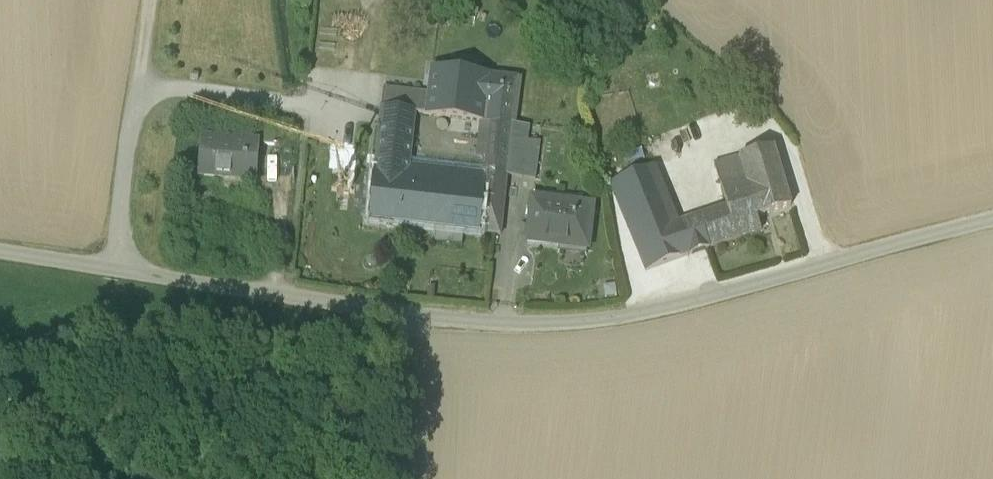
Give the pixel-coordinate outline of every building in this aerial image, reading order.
[(479,122),(490,123),(513,125),(518,78),(432,69),(429,94),(426,116),(479,122)] [(384,89),(382,111),(415,115),(426,116),(429,94),(384,89)] [(414,129),(415,115),(382,111),(380,125),(414,129)] [(490,123),(479,122),(475,158),(486,160),(490,123)] [(486,160),(485,169),(507,171),(513,125),(490,123),(486,160)] [(264,147),(275,147),(276,126),(265,125),(264,147)] [(375,175),(408,179),(413,131),(414,131),(414,129),(380,125),(375,175)] [(529,127),(513,125),(507,171),(506,177),(507,177),(523,179),(527,141),(529,127)] [(222,177),(256,180),(259,142),(238,141),(238,145),(201,143),(198,177),(221,179),(222,177)] [(523,179),(535,181),(539,142),(527,141),(523,179)] [(736,163),(755,219),(787,208),(768,152),(736,163)] [(723,214),(693,225),(702,254),(760,235),(755,219),(736,163),(707,173),(723,214)] [(644,274),(689,258),(680,229),(674,231),(657,188),(649,167),(635,171),(606,181),(644,274)] [(506,177),(507,171),(485,169),(483,187),(484,187),(505,189),(507,177),(506,177)] [(370,221),(479,233),(484,187),(483,187),(408,179),(375,175),(370,221)] [(505,189),(484,187),(479,233),(479,234),(501,236),(505,189)] [(527,239),(587,247),(592,203),(532,196),(527,239)] [(689,258),(702,254),(693,225),(680,229),(689,258)] [(464,233),(437,230),(435,243),(463,246),(464,233)]
